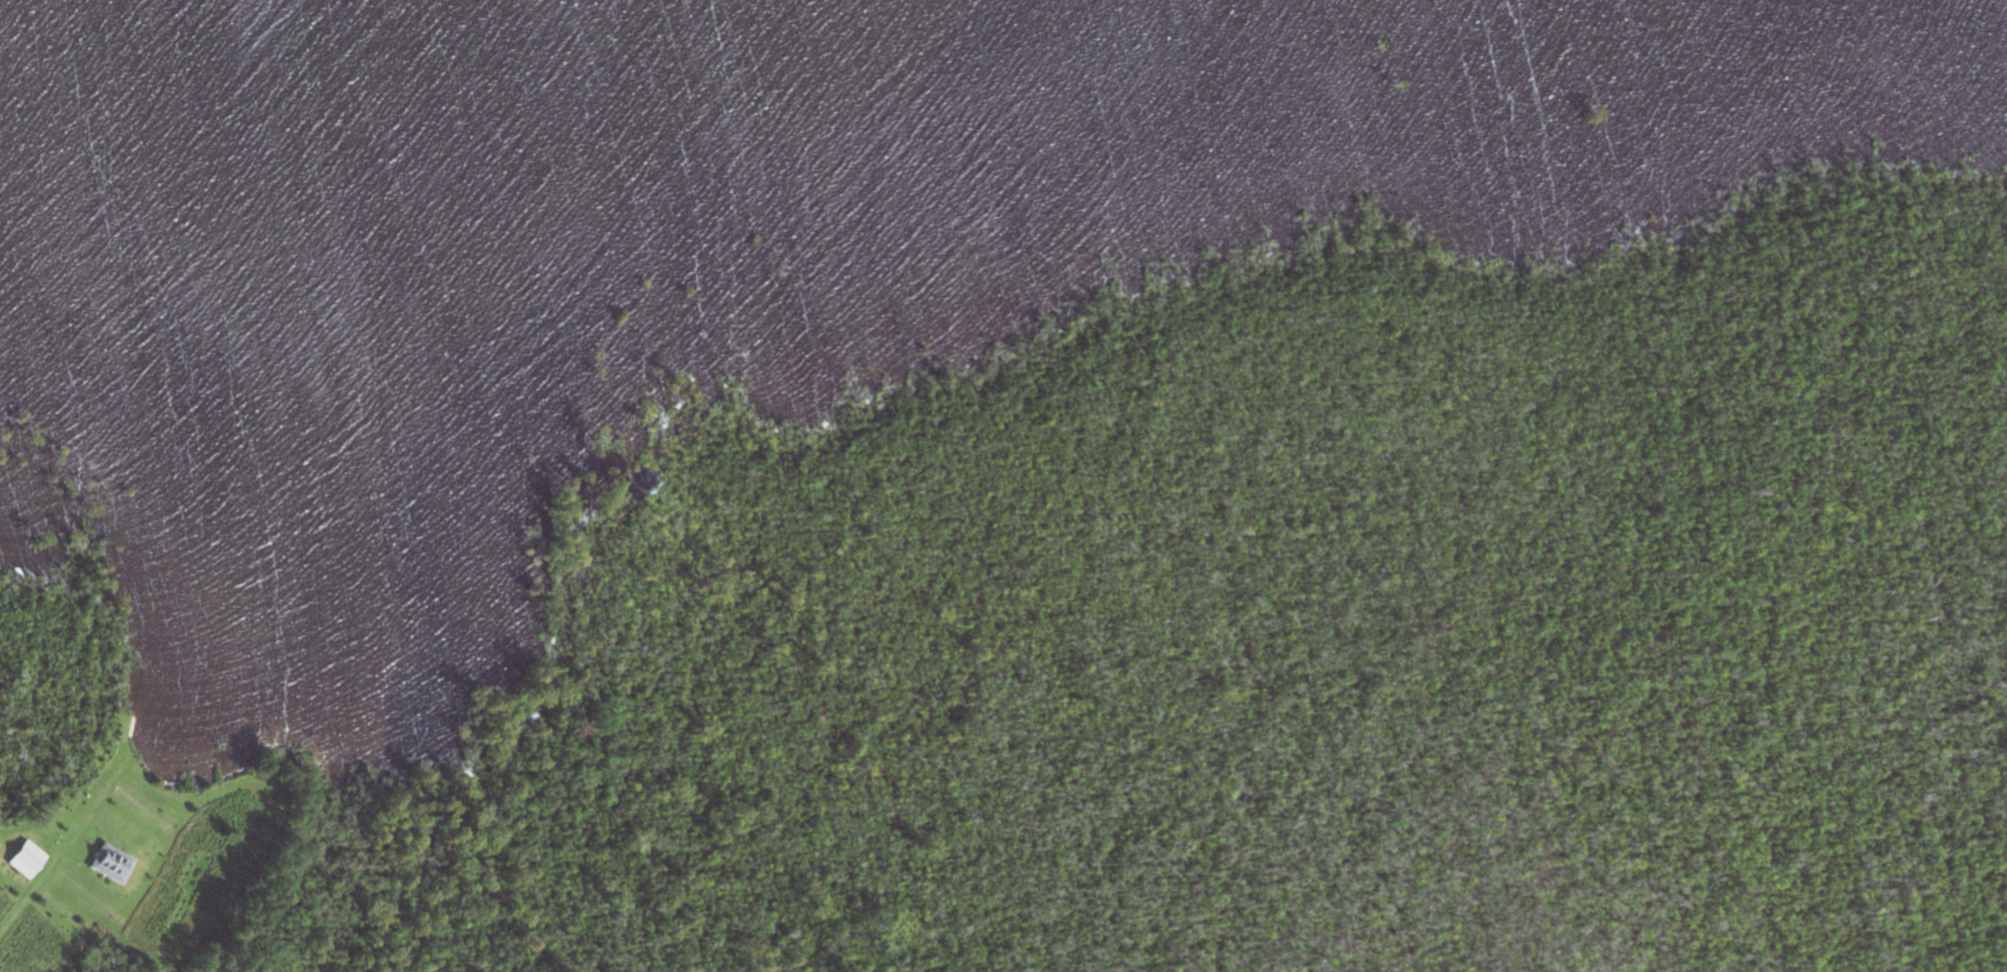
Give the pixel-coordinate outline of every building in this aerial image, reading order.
[(133,861),(100,843),(85,869),(119,887),(133,861)]
